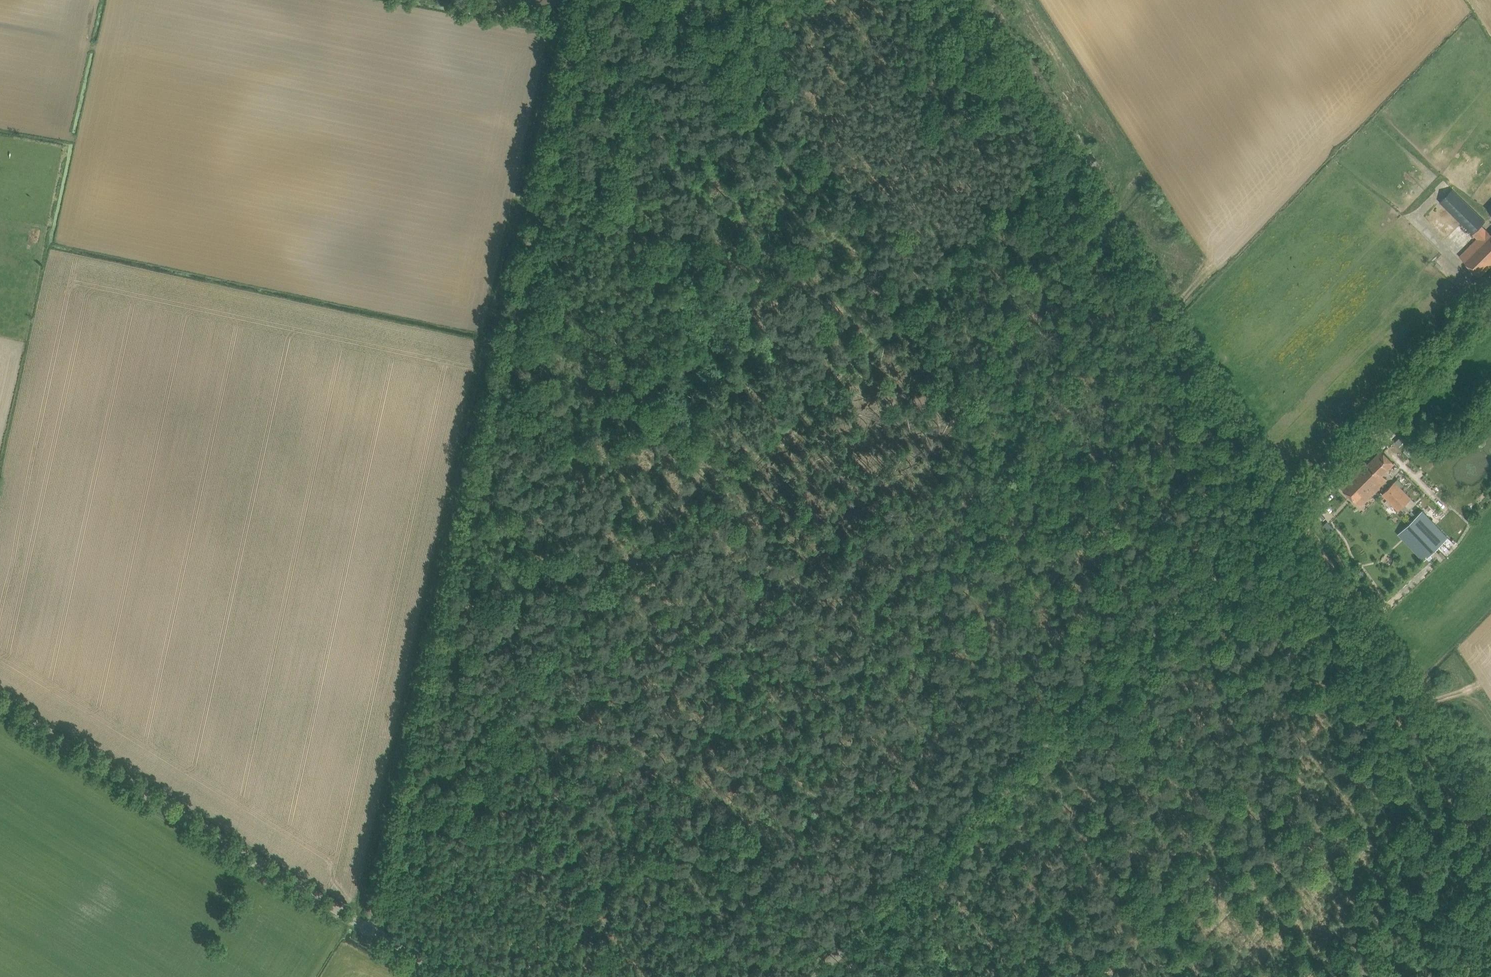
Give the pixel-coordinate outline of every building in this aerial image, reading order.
[(1486,230),(1485,231),(1480,226),(1485,221),(1453,189),(1440,202),(1478,238),(1460,256),(1480,276),(1490,265),(1490,234),(1486,230)] [(1394,462),(1388,457),(1381,450),(1368,463),(1366,461),(1341,486),(1348,493),(1361,506),(1387,479),(1382,474),(1394,462)] [(1400,508),(1410,498),(1395,481),(1384,492),(1400,508)] [(1426,557),(1448,537),(1422,510),(1401,531),(1426,557)]
